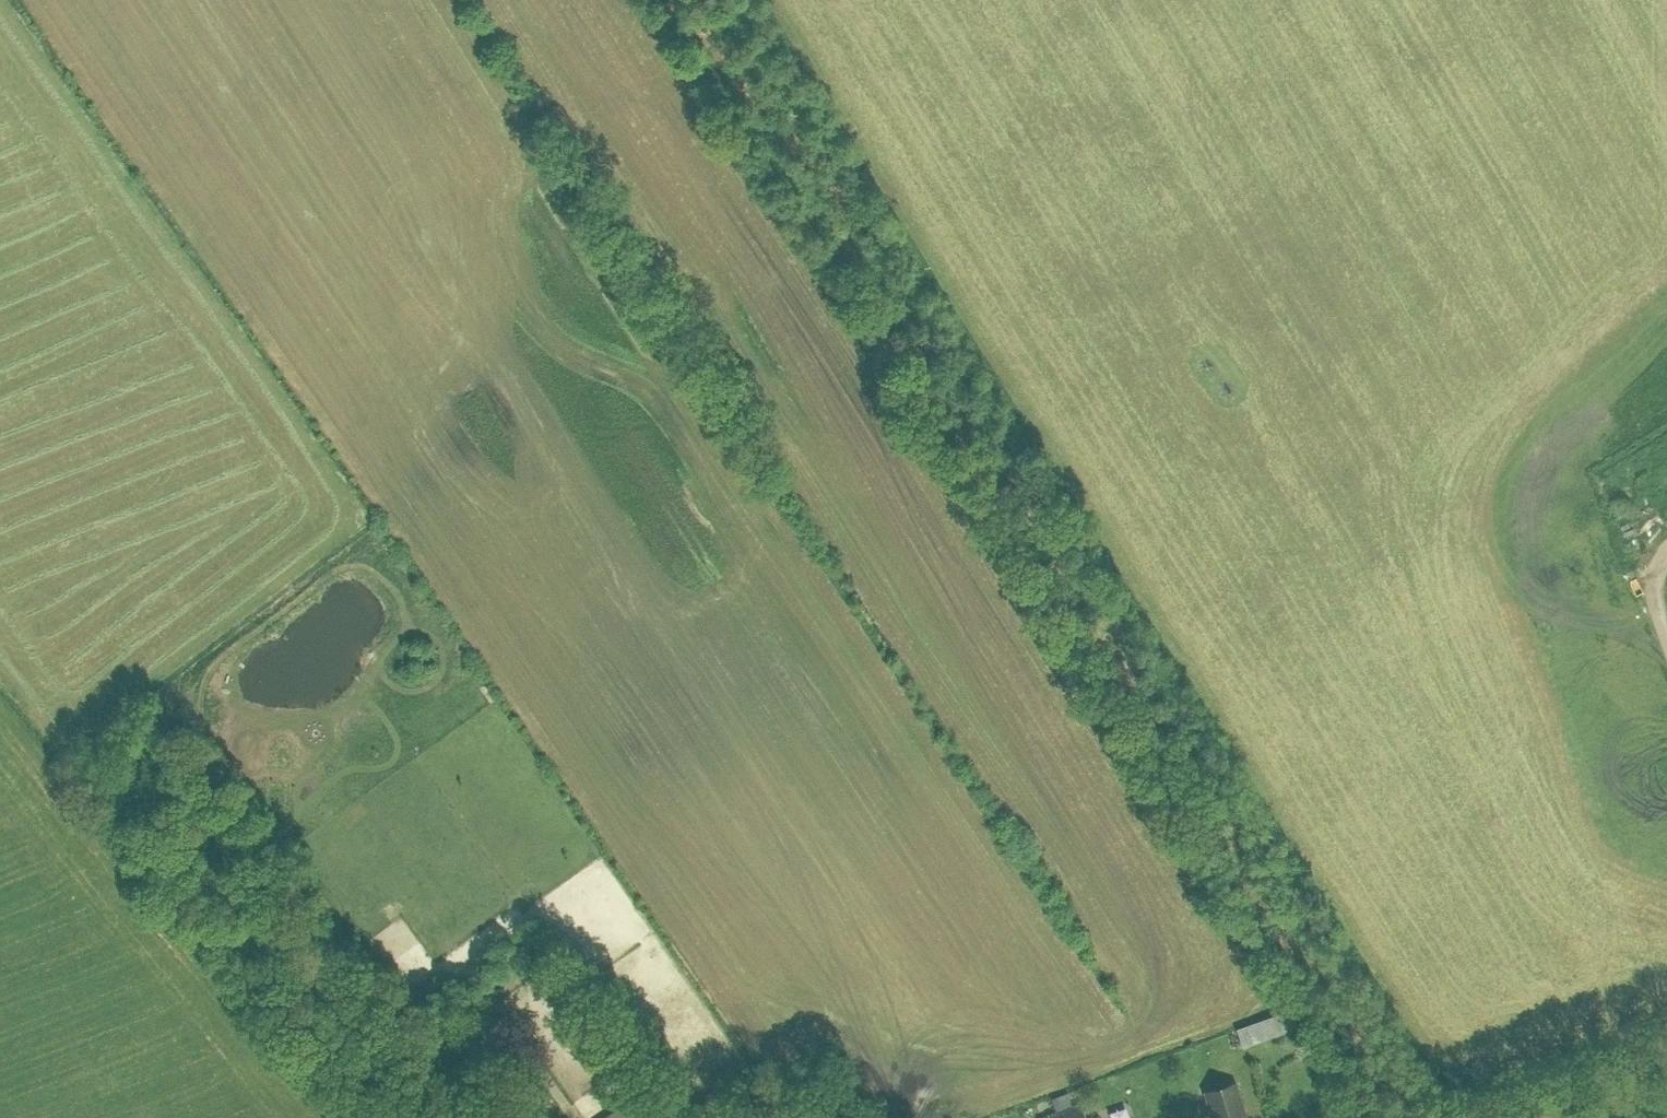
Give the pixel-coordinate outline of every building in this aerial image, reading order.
[(1238,1081),(1204,1091),(1212,1117),(1249,1117),(1238,1081)] [(1049,1117),(1087,1117),(1081,1101),(1047,1112),(1049,1117)]
